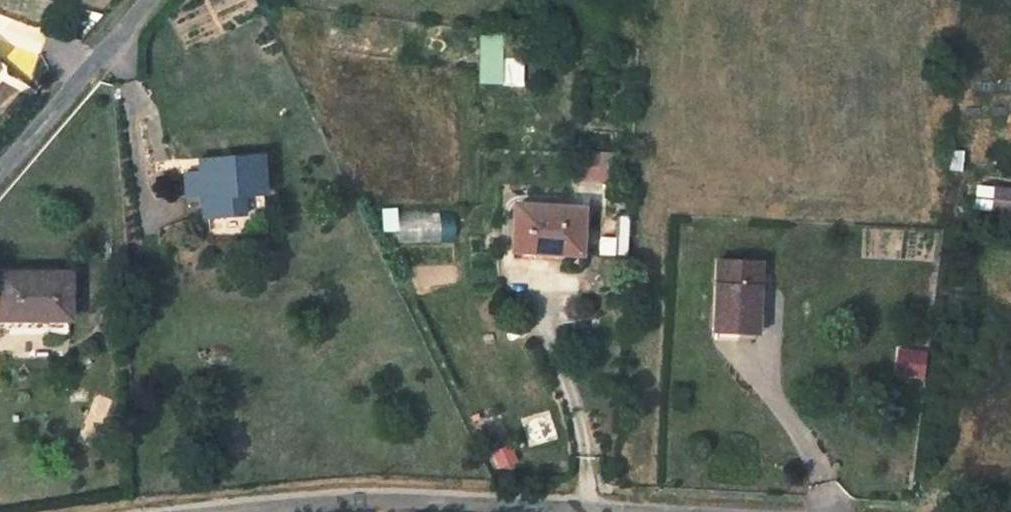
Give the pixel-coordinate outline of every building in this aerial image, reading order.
[(524,85),(525,58),(506,58),(506,33),(481,33),(479,84),(524,85)] [(198,119),(198,134),(173,135),(175,160),(202,158),(203,177),(255,174),(254,157),(271,156),(270,130),(219,133),(217,117),(198,119)] [(613,172),(614,147),(583,145),(582,171),(613,172)] [(1006,180),(964,173),(961,197),(1002,203),(1006,180)] [(582,204),(516,203),(516,245),(582,245),(582,204)] [(399,215),(400,242),(456,240),(454,213),(399,215)] [(774,242),(728,239),(724,309),(769,312),(774,242)] [(0,265),(0,306),(59,303),(56,262),(0,265)] [(922,328),(895,327),(894,342),(906,343),(905,352),(921,353),(922,328)] [(906,343),(894,342),(893,352),(905,352),(906,343)]
